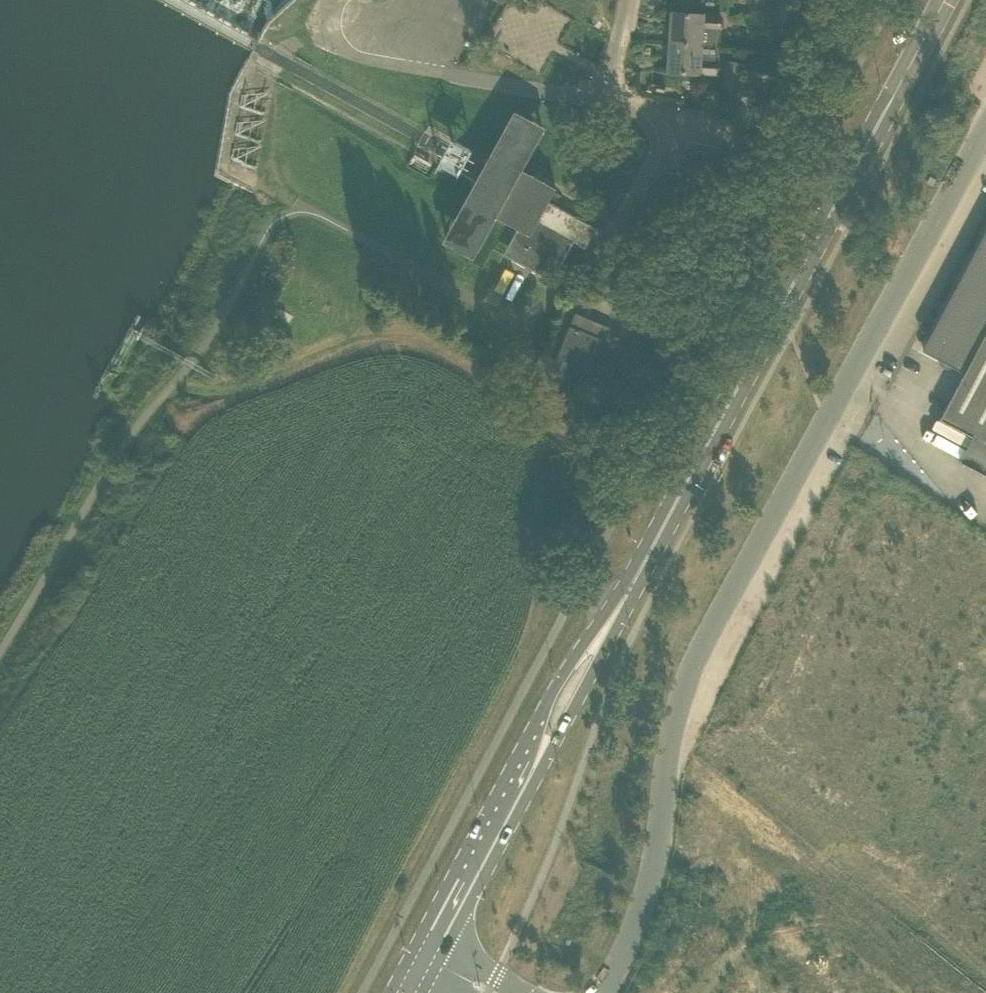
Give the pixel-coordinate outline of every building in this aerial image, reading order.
[(798,26),(799,26),(803,0),(779,0),(776,22),(798,26)] [(674,12),(672,42),(720,45),(722,16),(704,15),(704,14),(674,12)] [(722,75),(723,61),(720,61),(721,46),(720,45),(672,42),(670,72),(684,73),(683,83),(687,88),(694,88),(699,84),(700,74),(700,73),(722,75)] [(773,53),(768,75),(787,79),(791,57),(773,53)] [(742,89),(743,69),(744,62),(728,61),(726,87),(742,89)] [(518,113),(489,165),(448,238),(474,252),(496,215),(531,234),(557,188),(521,168),(544,128),(518,113)] [(924,355),(967,377),(942,424),(985,447),(985,235),(924,355)] [(577,314),(559,357),(564,359),(588,369),(589,366),(601,339),(605,340),(610,327),(577,314)] [(545,392),(551,379),(558,361),(543,355),(530,385),(545,392)] [(600,370),(589,366),(588,369),(564,359),(557,375),(592,389),(600,370)]
